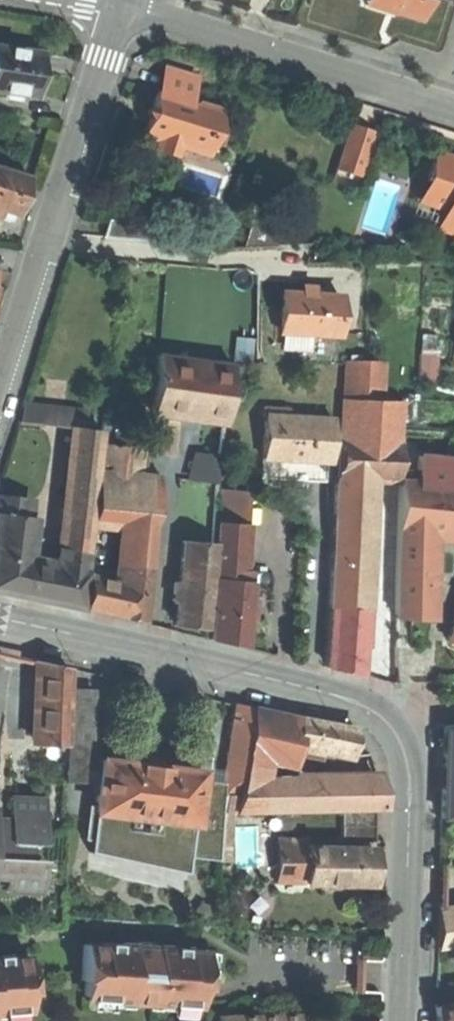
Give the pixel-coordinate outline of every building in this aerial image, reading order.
[(395,12),(396,7),(372,0),(366,0),(364,6),(394,15),(395,12)] [(396,7),(395,12),(420,20),(427,0),(372,0),(396,7)] [(35,95),(38,75),(41,53),(0,48),(0,91),(35,95)] [(194,78),(165,69),(159,92),(154,94),(152,101),(150,108),(154,113),(152,118),(146,120),(142,133),(145,133),(144,136),(157,140),(154,150),(174,156),(177,146),(196,152),(200,138),(204,140),(208,126),(213,127),(218,111),(191,103),(190,105),(186,104),(194,78)] [(215,128),(213,127),(208,126),(204,140),(203,144),(209,146),(215,128)] [(364,132),(346,127),(333,171),(359,179),(365,157),(357,155),(364,132)] [(372,135),(364,132),(357,155),(365,157),(372,135)] [(148,170),(154,150),(157,140),(144,136),(139,138),(131,165),(148,170)] [(206,155),(209,146),(203,144),(204,140),(200,138),(196,152),(206,155)] [(431,153),(422,181),(430,183),(424,204),(442,209),(436,228),(453,233),(453,160),(431,153)] [(0,167),(0,214),(1,211),(16,215),(22,196),(28,176),(0,167)] [(368,226),(389,229),(397,183),(378,180),(373,210),(371,210),(368,226)] [(416,201),(424,204),(430,183),(422,181),(416,201)] [(105,220),(103,237),(127,239),(128,222),(105,220)] [(151,224),(128,222),(127,239),(149,241),(151,224)] [(246,231),(246,244),(276,244),(276,231),(246,231)] [(302,284),(302,292),(315,292),(315,284),(302,284)] [(302,292),(283,291),(282,311),(281,331),(338,334),(340,293),(315,292),(302,292)] [(429,353),(419,352),(418,378),(428,378),(429,353)] [(233,364),(157,353),(151,414),(178,417),(225,424),(233,364)] [(345,358),(343,397),(383,398),(384,359),(345,358)] [(343,397),(341,437),(400,440),(402,399),(383,398),(343,397)] [(18,419),(76,426),(85,427),(86,411),(24,401),(18,419)] [(175,453),(178,417),(151,414),(148,451),(175,453)] [(326,461),(330,461),(332,418),(265,415),(263,457),(326,461)] [(76,426),(65,511),(92,514),(102,429),(85,427),(76,426)] [(400,440),(341,437),(339,477),(359,478),(385,479),(396,479),(398,480),(399,458),(400,440)] [(104,443),(101,469),(121,471),(124,446),(104,443)] [(188,474),(216,483),(224,457),(196,448),(188,474)] [(325,480),(326,461),(263,457),(262,477),(310,480),(325,480)] [(403,484),(453,489),(453,463),(399,458),(398,480),(398,483),(403,484)] [(121,471),(101,469),(94,524),(103,525),(125,528),(128,507),(157,511),(161,476),(121,471)] [(365,509),(359,478),(339,477),(335,485),(329,605),(332,605),(359,608),(365,509)] [(385,479),(383,576),(394,576),(396,479),(385,479)] [(399,527),(415,529),(453,533),(453,489),(403,484),(399,527)] [(213,579),(217,580),(217,578),(242,580),(243,560),(241,552),(245,490),(220,488),(213,579)] [(29,516),(31,502),(0,499),(0,514),(29,516)] [(150,566),(157,511),(128,507),(125,528),(121,562),(150,566)] [(61,509),(55,566),(85,572),(92,514),(65,511),(61,509)] [(0,514),(0,590),(3,591),(22,595),(27,559),(32,517),(29,516),(0,514)] [(102,534),(103,525),(94,524),(93,533),(102,534)] [(397,527),(396,576),(415,576),(415,529),(399,527),(397,527)] [(183,541),(182,558),(211,560),(212,543),(183,541)] [(182,558),(180,582),(209,584),(211,560),(182,558)] [(81,607),(85,572),(55,566),(27,559),(22,595),(81,607)] [(144,620),(150,566),(121,562),(119,580),(116,612),(144,620)] [(102,608),(116,612),(119,580),(88,573),(85,603),(102,608)] [(394,576),(383,576),(382,615),(393,616),(394,576)] [(415,576),(396,576),(396,616),(411,616),(427,616),(427,576),(415,576)] [(242,580),(217,578),(217,580),(211,639),(225,642),(244,647),(250,581),(242,580)] [(209,584),(180,582),(178,601),(176,624),(192,625),(206,626),(209,584)] [(364,608),(359,608),(332,605),(328,667),(342,670),(360,674),(364,608)] [(38,702),(68,702),(69,688),(70,667),(31,660),(30,675),(39,676),(38,702)] [(68,702),(67,734),(92,735),(94,690),(69,688),(68,702)] [(37,742),(66,742),(67,734),(68,702),(38,702),(37,742)] [(223,794),(226,794),(238,794),(240,784),(244,758),(252,708),(234,704),(226,753),(224,782),(223,794)] [(291,753),(292,745),(298,719),(252,708),(244,758),(271,764),(291,753)] [(356,728),(298,719),(292,745),(351,756),(354,741),(356,728)] [(443,756),(453,755),(453,724),(445,726),(444,742),(443,756)] [(64,780),(99,781),(102,758),(91,755),(92,735),(67,734),(66,742),(64,780)] [(144,755),(143,763),(160,765),(161,757),(151,756),(144,755)] [(143,763),(102,758),(99,781),(96,804),(95,811),(195,823),(201,779),(202,770),(160,765),(143,763)] [(268,783),(271,764),(244,758),(240,784),(268,783)] [(224,782),(201,779),(195,823),(95,811),(96,804),(89,804),(86,839),(93,839),(90,853),(187,873),(190,857),(220,860),(224,812),(226,794),(223,794),(224,782)] [(224,812),(384,808),(380,780),(268,783),(240,784),(238,794),(226,794),(224,812)] [(9,876),(8,890),(42,891),(43,858),(31,857),(32,843),(45,843),(45,824),(40,824),(41,815),(46,815),(47,797),(13,796),(12,818),(4,817),(0,817),(0,875),(9,876)] [(375,810),(342,810),(342,840),(375,840),(375,810)] [(278,836),(278,847),(306,847),(306,846),(306,836),(278,836)] [(305,882),(373,883),(373,865),(374,847),(306,846),(306,847),(305,878),(305,882)] [(277,877),(305,878),(306,847),(278,847),(277,877)] [(453,943),(453,912),(439,914),(438,931),(438,945),(453,943)] [(84,940),(83,944),(102,945),(103,942),(134,944),(135,938),(84,934),(84,940)] [(155,940),(155,955),(169,956),(169,946),(187,947),(187,950),(206,951),(207,943),(155,940)] [(200,987),(204,987),(206,951),(187,950),(187,947),(169,946),(169,956),(155,955),(148,954),(148,951),(141,950),(134,950),(134,944),(103,942),(102,945),(83,944),(81,979),(85,979),(84,995),(129,997),(132,1002),(150,1003),(153,999),(199,1002),(200,987)] [(29,1007),(28,991),(31,991),(29,955),(9,957),(9,954),(0,954),(0,1009),(29,1007)] [(435,1007),(437,1020),(453,1020),(453,1004),(435,1007)]
